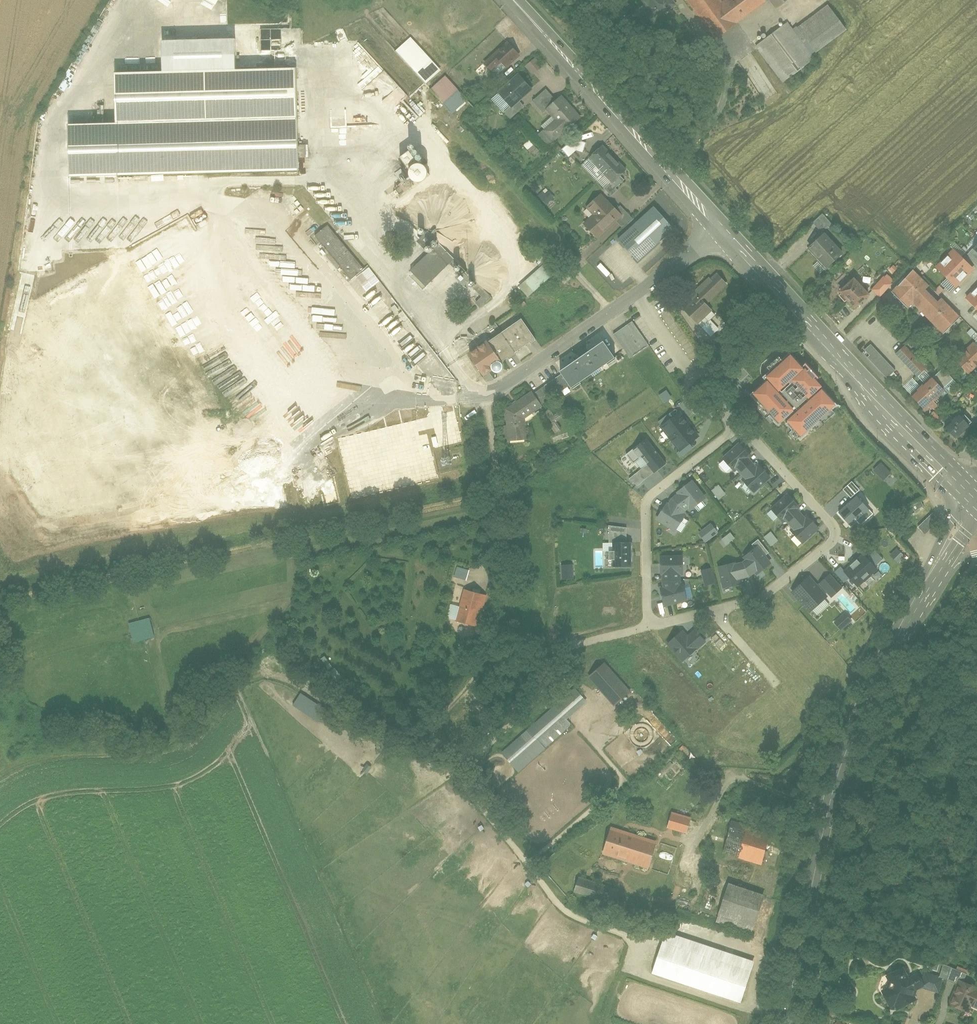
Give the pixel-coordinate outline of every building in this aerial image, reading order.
[(719,41),(769,3),(766,0),(722,0),(717,3),(715,0),(686,0),(719,41)] [(784,3),(782,0),(768,0),(773,9),(784,3)] [(787,22),(755,46),(781,81),(814,57),(812,55),(846,30),(826,4),(792,29),(787,22)] [(423,81),(437,69),(409,37),(395,49),(423,81)] [(521,55),(509,41),(480,62),(489,74),(501,65),(504,69),(521,55)] [(348,62),(338,71),(352,87),(365,75),(369,80),(380,70),(360,48),(346,60),(348,62)] [(528,76),(541,66),(534,56),(521,66),(528,76)] [(549,75),(541,66),(532,74),(540,83),(549,75)] [(117,123),(68,124),(70,176),(299,170),(296,68),(115,73),(117,123)] [(528,85),(518,72),(496,90),(506,103),(528,85)] [(444,75),(430,87),(450,111),(464,99),(444,75)] [(577,120),(557,97),(555,100),(546,90),(532,102),(543,113),(545,111),(554,121),(539,134),(548,145),(577,120)] [(74,110),(84,99),(79,94),(69,106),(74,110)] [(505,112),(513,122),(527,110),(519,100),(505,112)] [(567,156),(576,149),(577,150),(582,146),(576,137),(561,148),(567,156)] [(626,171),(602,143),(579,163),(604,191),(626,171)] [(399,160),(394,176),(419,184),(424,168),(399,160)] [(545,204),(552,196),(544,188),(537,195),(545,204)] [(590,216),(583,223),(596,237),(622,213),(609,199),(606,202),(599,195),(583,209),(590,216)] [(675,225),(655,203),(616,236),(636,259),(675,225)] [(820,231),(828,225),(818,215),(811,221),(820,231)] [(322,221),(310,231),(345,274),(358,264),(322,221)] [(843,256),(825,237),(808,252),(826,272),(843,256)] [(435,239),(403,268),(418,285),(450,256),(435,239)] [(963,261),(953,251),(936,268),(946,278),(963,261)] [(973,271),(963,261),(946,278),(956,288),(973,271)] [(526,297),(552,272),(543,262),(516,286),(526,297)] [(705,302),(726,281),(714,269),(688,294),(691,296),(682,305),(697,322),(711,308),(705,302)] [(961,319),(914,272),(892,294),(908,311),(913,306),(943,336),(961,319)] [(855,282),(839,295),(853,312),(869,298),(855,282)] [(967,300),(976,310),(976,290),(967,300)] [(473,302),(477,307),(485,300),(481,296),(473,302)] [(459,304),(464,312),(471,308),(466,300),(459,304)] [(532,340),(515,314),(489,332),(506,357),(532,340)] [(631,358),(649,346),(633,322),(615,335),(631,358)] [(506,357),(489,332),(462,350),(479,375),(506,357)] [(571,387),(613,357),(601,340),(559,371),(562,374),(569,385),(571,387)] [(976,366),(976,346),(974,343),(956,360),(968,373),(976,366)] [(895,373),(871,346),(864,352),(869,357),(868,358),(887,380),(895,373)] [(926,368),(906,346),(897,355),(917,377),(926,368)] [(799,442),(841,408),(827,391),(822,395),(815,387),(820,382),(807,367),(804,369),(790,353),(767,373),(770,377),(748,395),(780,434),(787,428),(799,442)] [(931,377),(911,395),(925,410),(929,407),(931,409),(958,384),(943,368),(933,378),(931,377)] [(569,385),(562,374),(535,392),(542,403),(569,385)] [(526,417),(543,405),(542,403),(535,392),(532,389),(504,408),(506,437),(527,437),(526,417)] [(662,403),(669,398),(664,390),(657,394),(662,403)] [(679,410),(658,427),(679,454),(700,438),(679,410)] [(971,428),(960,415),(945,428),(956,440),(971,428)] [(655,473),(666,464),(647,439),(626,455),(634,464),(643,457),(655,473)] [(753,492),(771,475),(761,463),(756,467),(745,456),(749,452),(739,442),(722,457),(733,470),(735,468),(742,475),(739,477),(753,492)] [(872,469),(890,487),(897,479),(880,461),(872,469)] [(656,518),(675,531),(687,514),(683,512),(687,507),(690,509),(704,500),(692,481),(676,493),(677,495),(670,503),(667,502),(656,518)] [(849,481),(842,489),(849,497),(857,489),(849,481)] [(717,484),(710,490),(717,499),(725,493),(717,484)] [(801,542),(818,527),(807,515),(806,517),(797,508),(799,506),(787,492),(770,508),(783,523),(786,521),(793,529),(791,531),(801,542)] [(839,512),(851,526),(857,521),(861,525),(874,514),(857,496),(839,512)] [(931,512),(916,526),(923,534),(938,520),(931,512)] [(709,523),(695,532),(702,542),(716,534),(709,523)] [(613,566),(630,567),(631,542),(625,542),(626,525),(609,525),(608,544),(614,544),(613,566)] [(769,531),(762,537),(770,546),(777,540),(769,531)] [(720,539),(725,545),(734,538),(729,532),(720,539)] [(733,559),(716,562),(722,587),(738,584),(737,579),(748,577),(755,571),(757,573),(771,562),(757,544),(743,555),(745,558),(741,561),(734,562),(733,559)] [(897,562),(903,556),(895,548),(889,554),(897,562)] [(664,606),(687,600),(683,581),(681,581),(680,572),(682,572),(682,554),(659,554),(660,574),(662,574),(662,586),(659,587),(664,606)] [(871,574),(877,569),(864,555),(858,560),(857,559),(850,566),(851,567),(846,572),(851,578),(851,581),(853,584),(856,584),(858,586),(864,580),(865,581),(872,575),(871,574)] [(571,564),(561,565),(562,580),(572,579),(571,564)] [(456,566),(453,576),(464,580),(467,569),(456,566)] [(700,569),(702,585),(714,583),(712,567),(700,569)] [(791,589),(809,611),(839,585),(828,572),(817,581),(810,573),(791,589)] [(478,593),(463,590),(456,621),(471,624),(478,593)] [(842,612),(832,624),(840,631),(850,619),(842,612)] [(148,618),(127,623),(131,643),(153,637),(148,618)] [(684,660),(697,648),(682,632),(669,644),(684,660)] [(586,673),(609,705),(628,692),(605,660),(586,673)] [(515,772),(572,726),(565,718),(585,702),(574,689),(498,751),(515,772)] [(297,693),(290,706),(317,721),(324,708),(297,693)] [(668,810),(663,826),(682,833),(688,817),(668,810)] [(649,866),(656,843),(612,829),(604,852),(649,866)] [(737,857),(761,863),(767,839),(743,833),(737,857)] [(612,905),(617,890),(574,876),(569,892),(612,905)] [(715,922),(753,933),(764,898),(726,886),(715,922)] [(650,971),(740,1000),(752,962),(663,932),(650,971)] [(896,983),(893,990),(883,994),(888,1006),(894,1004),(897,1011),(916,1003),(913,997),(914,991),(921,988),(938,993),(943,978),(923,972),(908,979),(903,969),(886,977),(887,981),(896,983)] [(949,1006),(960,1010),(962,1004),(976,1010),(976,989),(958,982),(949,1006)]
